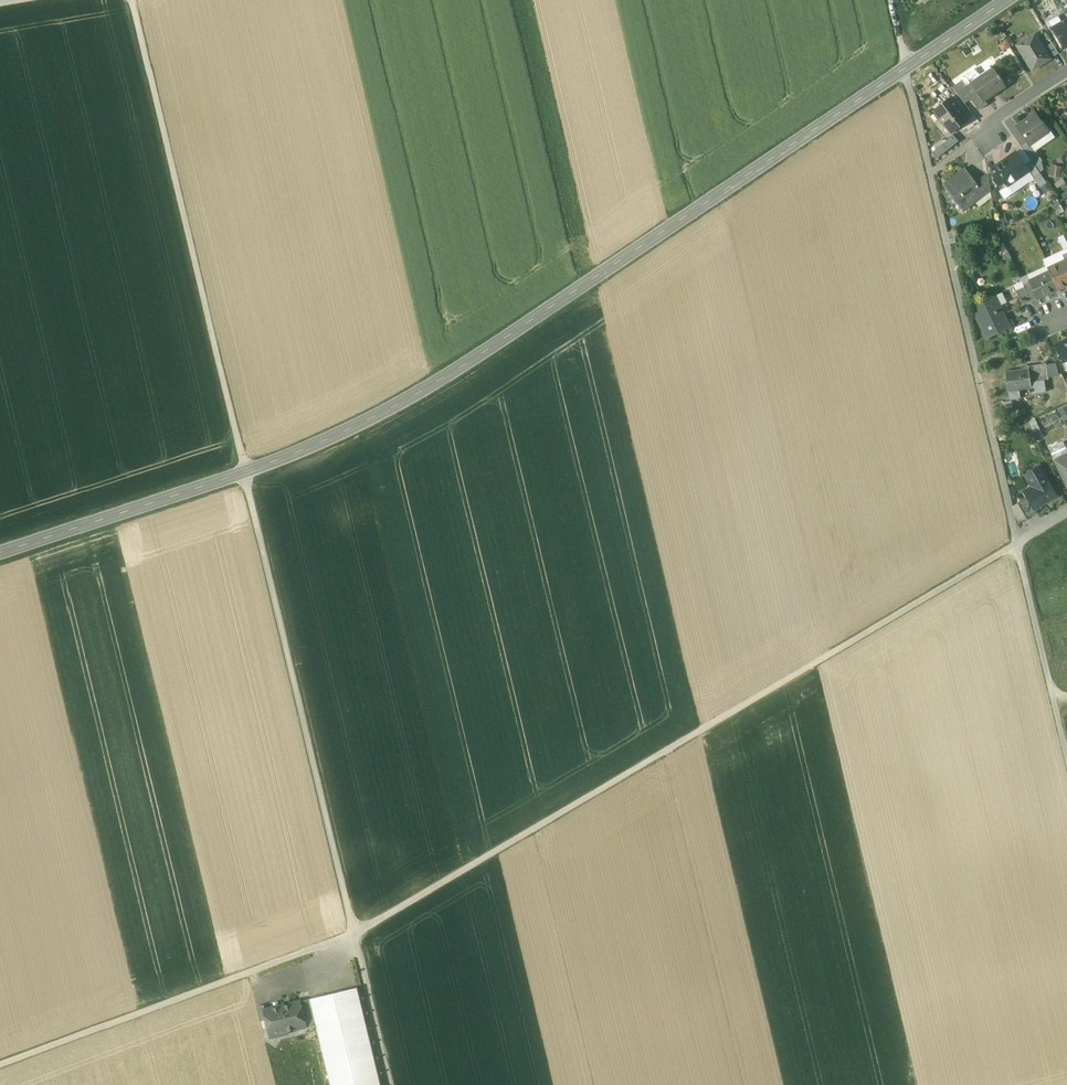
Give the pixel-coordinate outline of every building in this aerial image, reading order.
[(1052,28),(1063,49),(1066,47),(1066,20),(1052,28)] [(1050,59),(1035,35),(1018,46),(1033,70),(1050,59)] [(1059,53),(1053,43),(1047,47),(1053,57),(1059,53)] [(992,67),(971,82),(979,93),(984,100),(984,99),(1005,85),(1000,78),(1001,77),(999,74),(998,75),(992,67)] [(962,80),(952,87),(965,103),(971,98),(973,97),(965,86),(966,85),(962,80)] [(966,85),(965,86),(973,97),(979,93),(971,82),(966,85)] [(973,97),(971,98),(979,110),(988,104),(984,99),(984,100),(979,93),(973,97)] [(969,118),(952,97),(936,109),(953,131),(969,118)] [(1035,114),(1018,126),(1029,142),(1030,144),(1031,143),(1047,131),(1035,114)] [(959,141),(954,135),(936,149),(941,155),(959,141)] [(1042,160),(1031,143),(1030,144),(1029,142),(1022,147),(1031,160),(1035,165),(1042,160)] [(1016,152),(995,167),(996,169),(1005,181),(1007,185),(1028,171),(1029,170),(1025,165),(1016,152)] [(1031,160),(1025,165),(1029,170),(1028,171),(1033,177),(1040,172),(1035,165),(1031,160)] [(1063,167),(1052,167),(1052,178),(1063,178),(1063,167)] [(976,183),(964,169),(943,185),(956,202),(958,201),(962,207),(971,200),(973,203),(984,195),(976,183)] [(1005,181),(996,169),(988,174),(995,174),(996,182),(999,185),(1005,181)] [(988,174),(976,183),(984,195),(991,190),(988,174)] [(995,174),(988,174),(991,190),(991,191),(999,185),(996,182),(995,174)] [(1048,269),(1049,271),(1057,289),(1066,284),(1066,262),(1066,261),(1065,261),(1048,269)] [(1049,271),(1030,281),(1038,298),(1057,289),(1049,271)] [(1038,298),(1030,281),(1023,284),(1024,287),(1031,301),(1038,298)] [(1031,301),(1024,287),(1016,291),(1023,305),(1031,301)] [(1001,314),(993,296),(972,306),(987,338),(1009,327),(1002,313),(1001,314)] [(1055,344),(1064,362),(1066,360),(1066,339),(1055,344)] [(1047,362),(1028,365),(1028,368),(1030,379),(1049,376),(1047,362)] [(1028,368),(1006,371),(1010,399),(1020,398),(1019,389),(1031,388),(1032,393),(1045,391),(1044,380),(1030,382),(1030,379),(1028,368)] [(1049,448),(1058,468),(1065,465),(1061,456),(1066,453),(1066,448),(1066,447),(1066,448),(1063,441),(1049,448)] [(1061,456),(1065,465),(1058,468),(1066,486),(1066,453),(1061,456)] [(1057,495),(1039,466),(1025,474),(1032,486),(1024,491),(1028,497),(1034,508),(1057,495)] [(1028,497),(1018,503),(1024,514),(1034,508),(1028,497)] [(1028,526),(1034,523),(1028,512),(1024,514),(1022,516),(1028,526)] [(311,999),(312,1003),(317,1026),(331,1084),(381,1084),(358,992),(358,989),(357,988),(311,999)] [(298,1024),(304,1022),(301,1005),(300,1002),(264,1010),(267,1020),(271,1038),(289,1034),(289,1031),(295,1030),(298,1024)] [(312,1003),(301,1005),(304,1022),(306,1029),(317,1026),(312,1003)] [(260,1022),(267,1020),(264,1010),(263,1006),(257,1007),(260,1022)]
